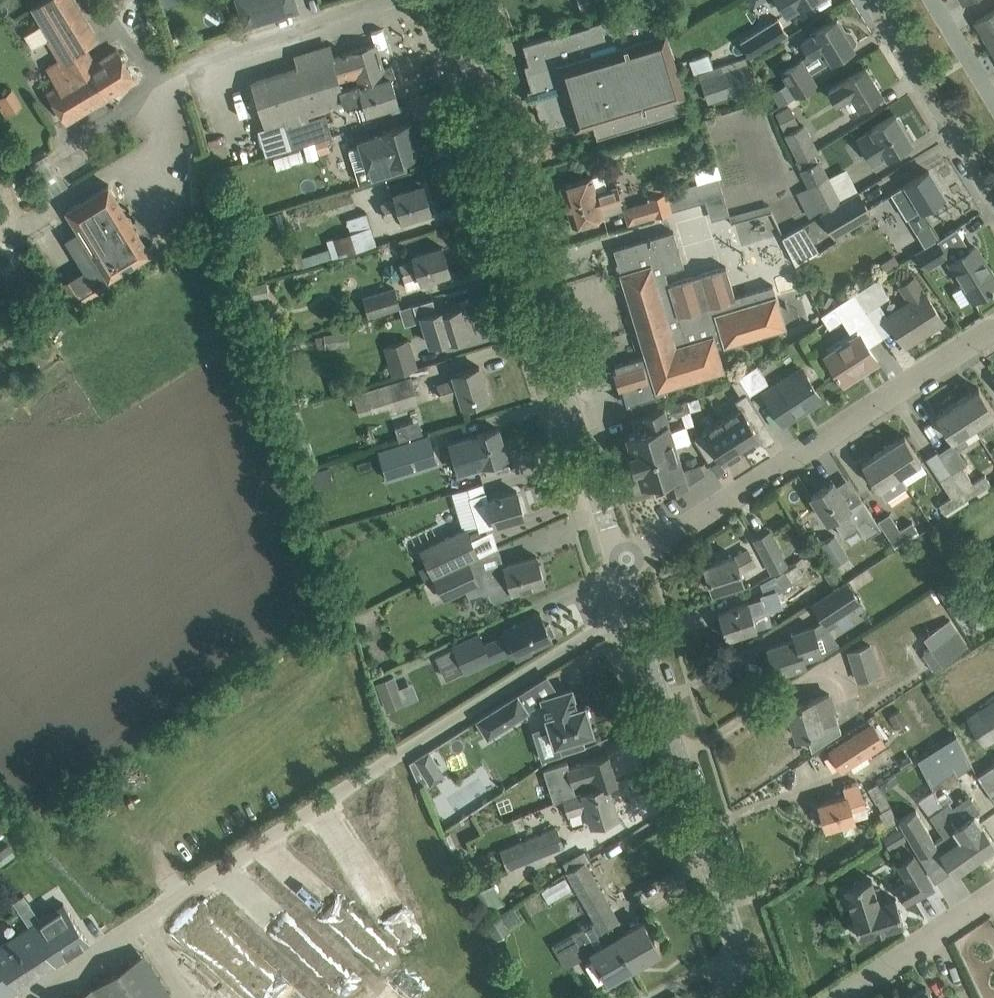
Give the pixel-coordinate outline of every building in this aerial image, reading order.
[(31,5),(39,19),(55,9),(49,0),(39,0),(31,5)] [(55,9),(66,27),(80,51),(81,51),(101,38),(78,0),(49,0),(55,9)] [(245,26),(298,9),(295,0),(237,0),(245,26)] [(787,12),(807,0),(779,0),(787,12)] [(622,12),(542,37),(522,43),(528,62),(524,63),(531,87),(527,88),(531,103),(535,101),(541,118),(545,117),(548,128),(573,121),(575,126),(592,120),(597,137),(616,131),(683,109),(679,95),(685,93),(666,28),(659,29),(653,8),(624,17),(622,12)] [(975,20),(992,48),(993,47),(993,9),(975,20)] [(788,33),(778,16),(740,39),(750,56),(788,33)] [(836,17),(819,27),(815,30),(815,31),(802,39),(810,53),(783,69),(797,92),(813,82),(808,73),(853,45),(852,44),(855,43),(856,39),(851,30),(847,29),(844,31),(836,17)] [(50,36),(47,38),(59,57),(47,64),(57,81),(47,88),(67,121),(108,96),(89,65),(81,51),(80,51),(66,27),(50,36)] [(298,67),(252,81),(265,125),(258,127),(267,154),(296,145),(297,145),(314,140),(325,136),(333,134),(327,113),(310,118),(297,122),(295,116),(307,112),(344,101),(340,87),(358,81),(360,85),(390,76),(395,74),(392,64),(382,67),(375,43),(347,52),(346,50),(343,51),(343,53),(333,56),(330,45),(295,55),(298,64),(298,67)] [(136,79),(117,48),(89,65),(108,96),(136,79)] [(708,52),(688,58),(694,74),(700,72),(713,67),(708,52)] [(755,85),(747,62),(701,78),(709,100),(755,85)] [(865,65),(848,76),(844,79),(844,80),(829,88),(837,101),(841,98),(849,111),(859,105),(881,92),(865,65)] [(358,81),(340,87),(344,101),(353,98),(357,112),(367,109),(368,110),(379,106),(398,100),(390,76),(360,85),(358,81)] [(5,113),(21,104),(12,88),(0,96),(0,105),(5,113)] [(799,121),(789,104),(775,111),(784,129),(799,121)] [(872,128),(858,136),(873,161),(886,153),(887,154),(910,140),(910,139),(914,137),(907,126),(903,128),(894,113),(871,127),(872,128)] [(411,121),(382,130),(383,132),(359,139),(361,144),(349,147),(359,181),(371,177),(372,178),(407,167),(404,156),(415,152),(410,137),(415,135),(411,121)] [(798,157),(813,149),(816,148),(804,124),(786,133),(798,157)] [(813,150),(795,159),(800,169),(818,160),(813,150)] [(819,160),(802,168),(822,208),(839,199),(819,160)] [(928,169),(911,179),(905,183),(906,184),(893,192),(908,216),(944,195),(928,169)] [(603,171),(591,175),(561,184),(572,222),(603,213),(600,204),(621,198),(617,184),(607,187),(603,171)] [(647,183),(650,195),(665,190),(667,190),(664,178),(647,183)] [(665,190),(671,209),(706,198),(700,180),(667,190),(665,190)] [(109,184),(65,211),(107,277),(150,252),(109,184)] [(423,184),(404,190),(394,193),(395,197),(382,201),(387,216),(400,212),(402,218),(431,209),(423,184)] [(308,201),(314,218),(355,205),(350,187),(308,201)] [(872,212),(859,188),(839,199),(822,208),(818,210),(834,236),(872,212)] [(647,196),(653,217),(672,211),(671,209),(665,190),(650,195),(647,196)] [(724,194),(707,200),(713,217),(730,210),(724,194)] [(732,216),(746,248),(781,233),(768,201),(732,216)] [(332,235),(339,255),(377,242),(366,209),(346,217),(350,229),(332,235)] [(645,237),(642,223),(609,230),(612,244),(645,237)] [(795,263),(819,249),(803,224),(782,235),(795,263)] [(673,230),(633,242),(613,248),(646,355),(615,364),(617,370),(613,371),(619,389),(622,388),(627,404),(668,391),(666,385),(723,368),(717,346),(784,325),(772,284),(735,295),(726,265),(668,282),(664,269),(684,264),(673,230)] [(936,238),(914,252),(925,268),(946,254),(936,238)] [(414,258),(401,262),(404,275),(403,275),(406,288),(424,283),(423,279),(450,271),(442,245),(413,254),(414,258)] [(950,259),(973,298),(975,297),(976,299),(979,300),(987,296),(988,292),(986,290),(990,288),(991,289),(993,288),(993,286),(993,285),(993,277),(974,245),(950,259)] [(943,319),(932,302),(925,291),(924,292),(914,276),(900,285),(910,301),(888,315),(905,343),(906,342),(903,337),(923,325),(926,330),(943,319)] [(876,277),(852,292),(865,311),(888,295),(876,277)] [(252,298),(269,295),(266,281),(249,284),(252,298)] [(394,286),(363,295),(368,315),(400,305),(394,286)] [(865,311),(852,292),(838,301),(855,329),(870,319),(865,311)] [(433,296),(413,302),(400,306),(405,323),(423,318),(430,342),(446,338),(446,339),(469,333),(461,306),(442,312),(441,308),(437,309),(433,296)] [(334,332),(324,333),(316,334),(317,346),(325,345),(335,344),(334,332)] [(878,360),(867,344),(859,332),(825,354),(842,380),(863,366),(865,369),(878,360)] [(408,339),(384,346),(392,373),(416,366),(408,339)] [(757,363),(738,376),(749,394),(768,381),(757,363)] [(479,365),(460,370),(453,373),(455,379),(438,384),(442,397),(459,392),(463,404),(489,396),(479,365)] [(821,397),(810,380),(801,366),(764,390),(782,418),(804,403),(806,407),(821,397)] [(411,375),(353,393),(359,414),(372,410),(373,411),(419,396),(411,375)] [(973,425),(993,412),(993,410),(978,386),(957,400),(973,425)] [(723,418),(742,448),(761,436),(755,428),(766,421),(746,391),(735,398),(740,406),(723,418)] [(964,431),(973,425),(957,400),(936,414),(958,448),(970,440),(964,431)] [(635,430),(626,433),(631,449),(629,450),(634,466),(636,466),(642,482),(651,479),(655,493),(688,483),(688,482),(705,471),(700,462),(698,462),(688,466),(683,467),(676,444),(690,440),(686,425),(671,430),(664,406),(631,416),(635,430)] [(723,460),(742,448),(723,418),(694,437),(708,459),(718,452),(723,460)] [(498,427),(449,441),(457,470),(506,455),(498,427)] [(904,434),(883,448),(899,472),(921,459),(904,434)] [(405,440),(378,448),(388,479),(415,471),(405,440)] [(906,484),(899,472),(883,448),(862,462),(878,487),(879,486),(886,497),(906,484)] [(962,464),(951,471),(967,496),(990,481),(984,473),(972,481),(962,464)] [(310,470),(314,486),(333,481),(328,465),(310,470)] [(944,511),(967,496),(951,471),(940,478),(950,495),(939,502),(944,511)] [(849,505),(835,484),(833,480),(811,494),(827,518),(831,516),(843,534),(858,525),(865,536),(880,526),(865,502),(850,512),(847,507),(849,505)] [(517,489),(488,498),(486,490),(470,495),(480,528),(495,524),(495,523),(524,515),(517,489)] [(920,533),(912,520),(899,528),(889,511),(877,518),(896,548),(920,533)] [(420,547),(432,574),(469,559),(477,555),(471,537),(466,525),(420,547)] [(773,572),(787,564),(769,530),(755,538),(773,572)] [(834,562),(847,553),(834,533),(820,541),(834,562)] [(740,569),(755,561),(748,548),(735,555),(735,554),(704,564),(712,589),(743,579),(740,569)] [(537,554),(482,571),(490,597),(495,599),(511,595),(512,590),(544,581),(537,554)] [(469,559),(432,574),(443,598),(478,580),(469,559)] [(776,575),(782,586),(803,572),(797,562),(776,575)] [(826,624),(862,599),(847,577),(811,602),(826,624)] [(937,587),(951,609),(963,601),(949,579),(937,587)] [(748,601),(738,604),(719,611),(727,636),(771,621),(763,598),(748,602),(748,601)] [(454,646),(435,654),(446,678),(465,669),(465,670),(512,648),(517,657),(531,650),(529,647),(552,637),(550,633),(554,631),(549,622),(546,623),(540,611),(503,628),(506,633),(484,643),(479,632),(453,644),(454,646)] [(795,637),(767,646),(776,673),(807,662),(806,658),(823,652),(838,642),(829,628),(818,634),(815,624),(793,631),(795,637)] [(934,667),(969,644),(958,627),(923,650),(934,667)] [(870,642),(847,649),(857,679),(880,672),(876,660),(871,643),(870,642)] [(387,708),(407,702),(397,673),(377,680),(387,708)] [(572,687),(541,696),(547,714),(546,714),(554,741),(593,729),(585,702),(577,704),(572,687)] [(530,710),(518,691),(476,717),(488,736),(530,710)] [(829,692),(806,699),(787,705),(797,735),(806,732),(811,749),(841,729),(837,718),(821,723),(817,711),(833,706),(829,692)] [(966,717),(984,744),(993,737),(993,699),(966,717)] [(897,726),(908,720),(902,708),(891,714),(897,726)] [(886,740),(872,719),(828,748),(842,769),(886,740)] [(953,765),(965,756),(952,737),(928,755),(925,751),(916,757),(930,781),(953,765)] [(430,748),(414,758),(425,775),(440,765),(430,748)] [(567,759),(543,766),(549,787),(558,784),(559,788),(573,783),(589,778),(592,786),(607,781),(608,783),(616,781),(608,753),(588,759),(569,766),(567,759)] [(980,777),(993,797),(993,767),(980,777)] [(582,791),(564,797),(568,813),(587,807),(592,823),(617,815),(608,783),(607,781),(592,786),(582,789),(582,791)] [(848,793),(838,796),(818,802),(826,826),(855,817),(852,808),(865,804),(862,792),(849,796),(848,793)] [(975,856),(993,842),(993,840),(974,812),(963,819),(949,799),(939,805),(975,856)] [(975,856),(939,805),(931,811),(950,839),(939,848),(955,870),(975,856)] [(898,818),(919,853),(937,843),(916,807),(898,818)] [(563,844),(555,826),(500,849),(507,867),(563,844)] [(933,885),(914,852),(897,862),(907,878),(896,885),(905,901),(933,885)] [(570,856),(563,861),(568,869),(575,865),(570,856)] [(568,869),(567,869),(595,919),(601,928),(609,924),(632,964),(660,948),(643,919),(625,930),(584,859),(575,865),(568,869)] [(858,881),(845,885),(847,892),(845,893),(849,905),(851,904),(853,910),(851,910),(853,914),(855,922),(860,936),(874,931),(891,926),(903,922),(899,909),(895,896),(887,899),(879,901),(875,888),(871,877),(858,881)] [(624,884),(614,890),(620,900),(630,894),(624,884)] [(63,899),(29,922),(55,962),(89,940),(63,899)] [(510,929),(501,913),(486,921),(495,937),(510,929)] [(580,927),(559,939),(572,961),(591,950),(598,961),(608,978),(632,964),(609,924),(601,928),(595,919),(580,927)] [(53,964),(55,963),(29,922),(0,940),(0,997),(1,997),(53,964)] [(144,952),(74,997),(174,997),(144,952)] [(926,985),(911,995),(909,992),(900,997),(934,997),(926,985)]
